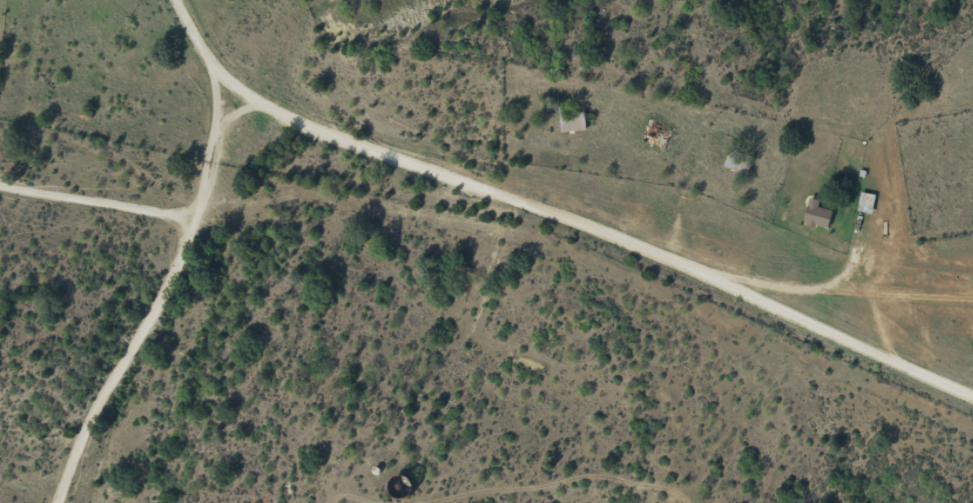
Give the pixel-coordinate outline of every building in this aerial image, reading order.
[(585,133),(585,114),(560,114),(561,133),(585,133)] [(656,130),(658,124),(648,121),(640,144),(665,152),(670,134),(656,130)] [(724,165),(744,174),(749,163),(729,154),(724,165)] [(828,232),(833,213),(818,209),(820,202),(811,200),(804,226),(828,232)]
